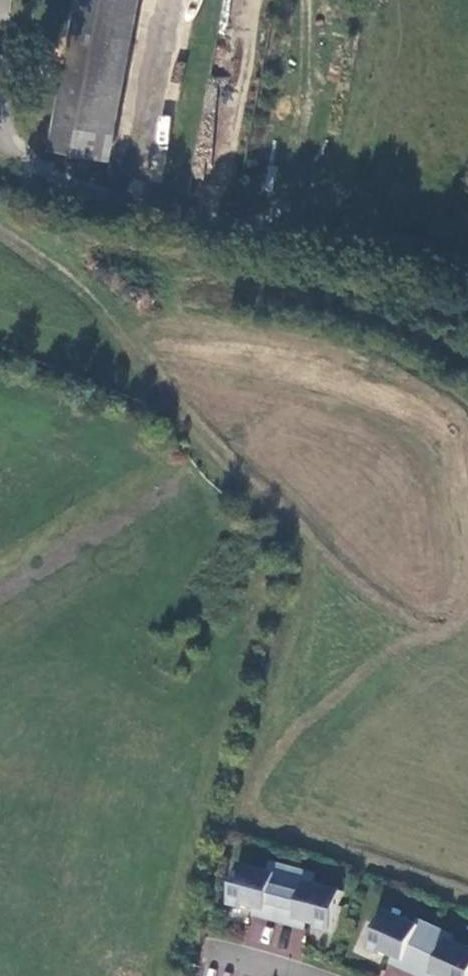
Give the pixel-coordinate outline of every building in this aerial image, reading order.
[(50,149),(109,161),(137,0),(78,0),(50,149)] [(109,161),(105,173),(160,183),(191,0),(137,0),(109,161)] [(267,919),(283,923),(297,870),(274,864),(272,873),(243,865),(232,906),(247,910),(248,907),(268,912),(267,919)] [(319,876),(297,870),(283,923),(299,928),(300,921),(320,927),(320,930),(335,934),(346,892),(317,885),(319,876)] [(403,968),(419,975),(439,929),(422,921),(420,926),(389,912),(371,950),(385,957),(387,954),(406,962),(403,968)] [(439,929),(419,975),(420,975),(467,975),(467,947),(455,941),(457,937),(439,929)]
